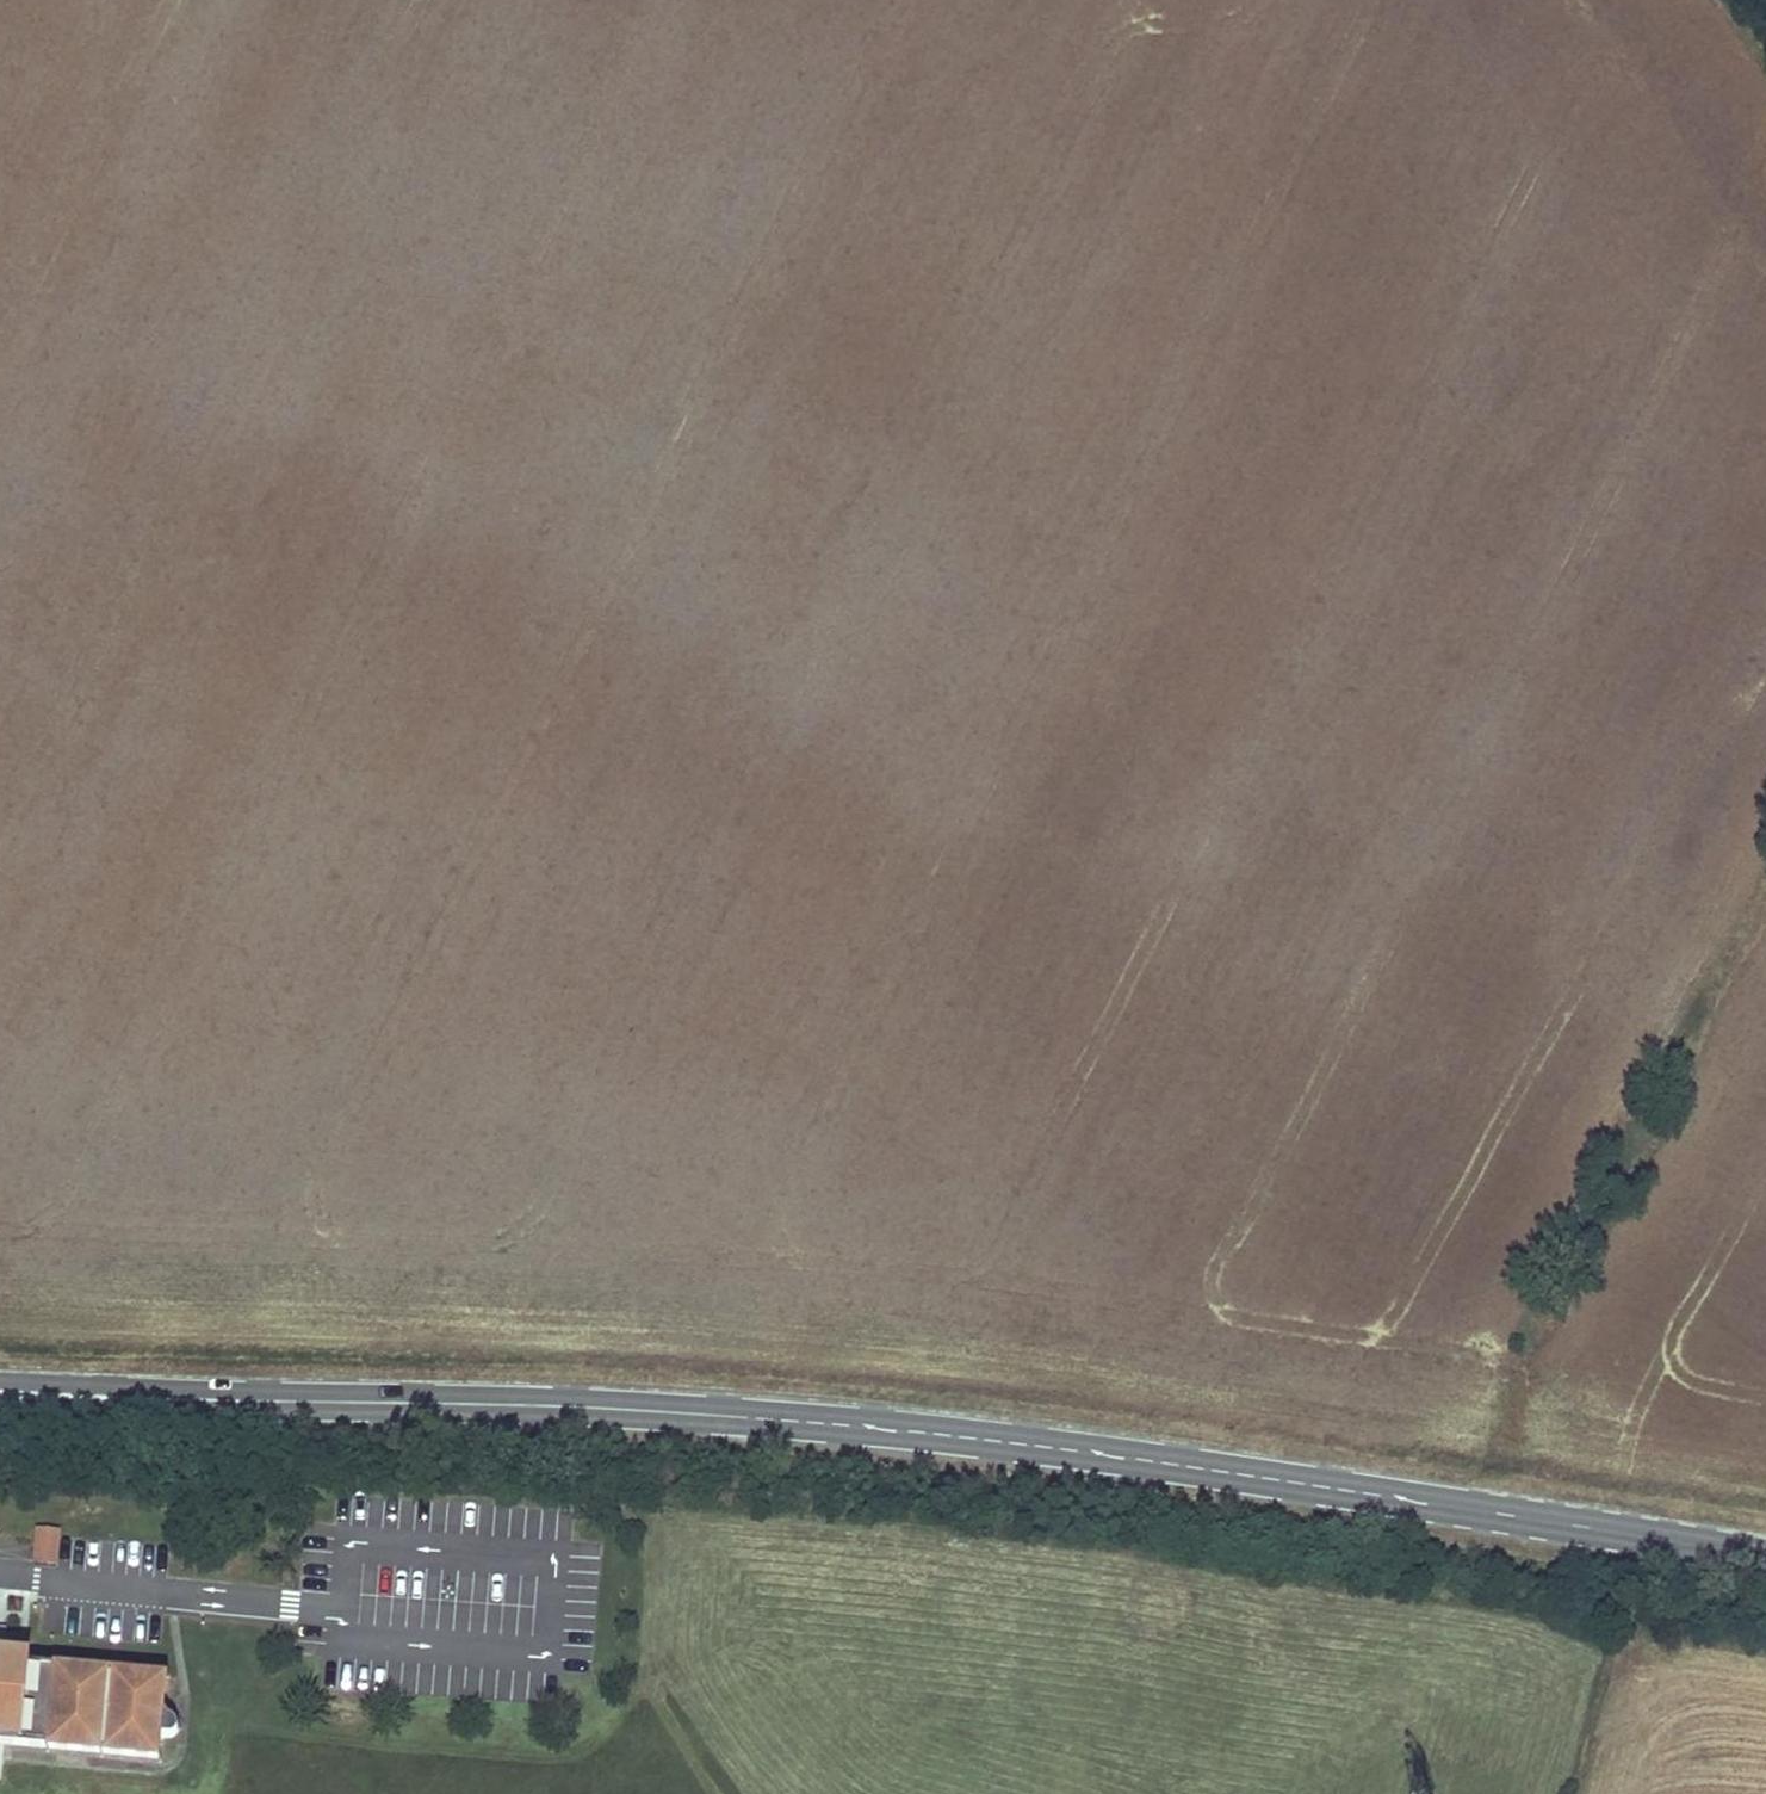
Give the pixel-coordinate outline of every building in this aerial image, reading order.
[(35,1525),(33,1562),(60,1563),(62,1526),(35,1525)] [(158,1759),(159,1738),(169,1737),(174,1736),(177,1733),(179,1728),(179,1723),(174,1718),(168,1713),(163,1706),(165,1680),(29,1668),(31,1659),(0,1656),(0,1743),(158,1759)]
